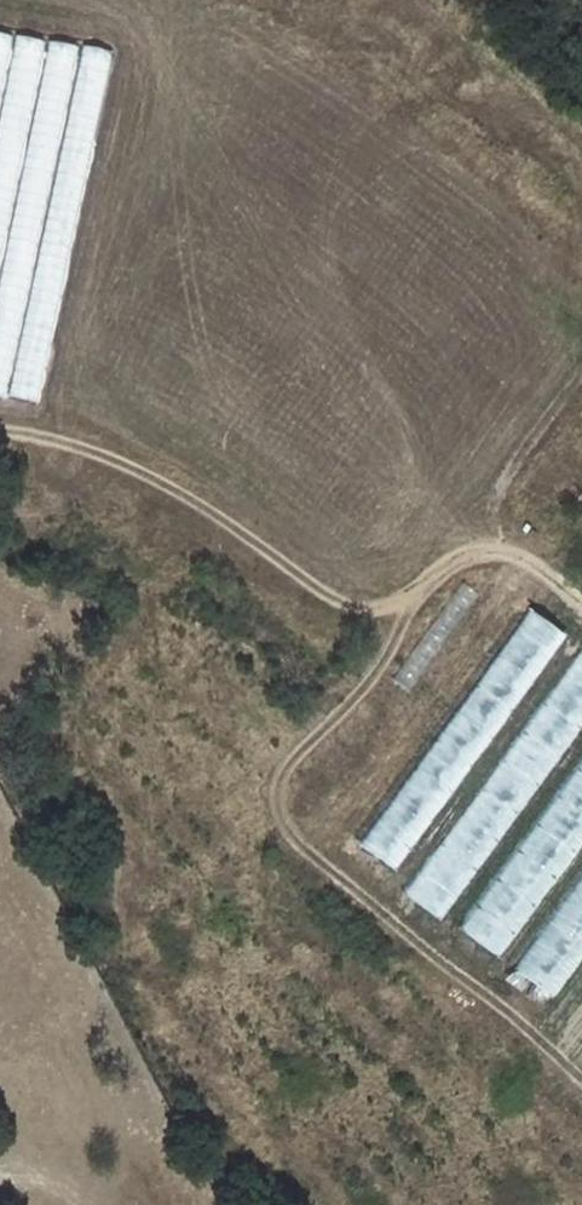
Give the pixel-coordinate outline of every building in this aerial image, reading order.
[(12,36),(0,34),(0,94),(12,36)] [(0,113),(0,252),(42,41),(15,35),(0,113)] [(0,297),(0,397),(7,399),(77,47),(51,42),(0,297)] [(84,46),(10,397),(37,402),(111,52),(84,46)] [(409,690),(479,595),(463,584),(394,678),(409,690)] [(531,608),(360,845),(396,872),(568,635),(531,608)] [(441,922),(581,730),(581,650),(402,894),(441,922)] [(581,846),(581,764),(460,926),(500,956),(581,846)] [(516,967),(553,994),(581,955),(581,877),(516,967)]
